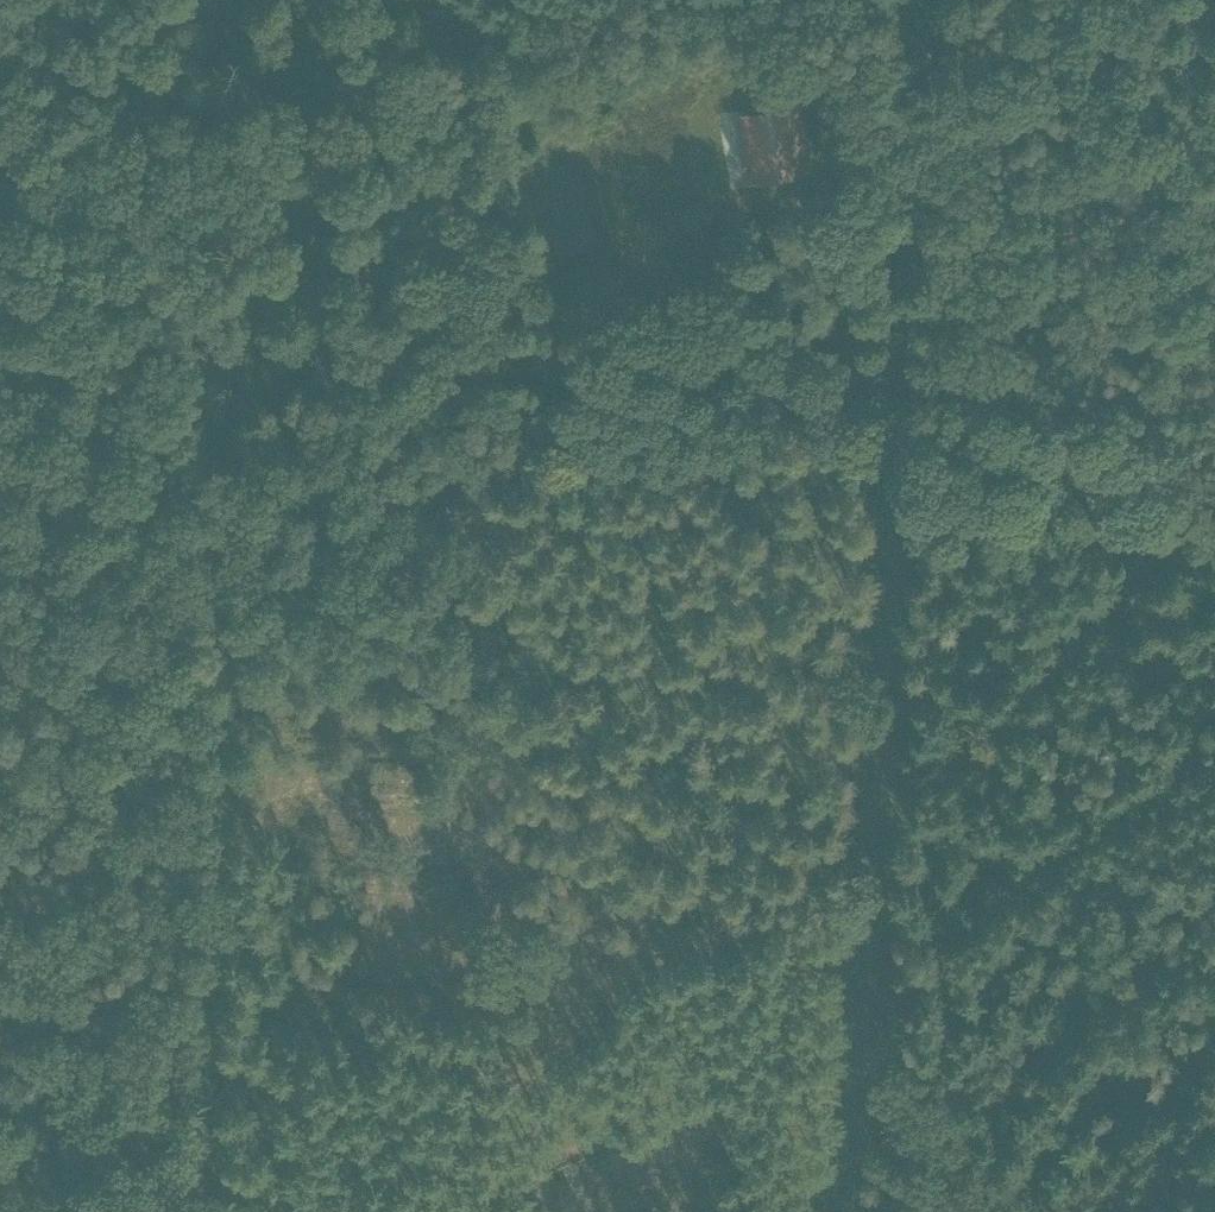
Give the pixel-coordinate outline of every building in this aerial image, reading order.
[(741,180),(801,173),(793,103),(732,111),(741,180)]
